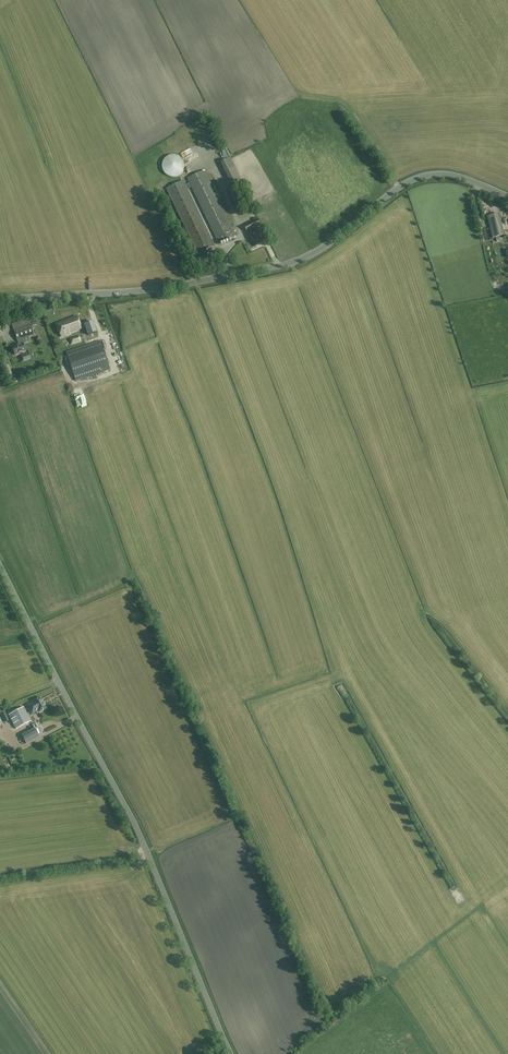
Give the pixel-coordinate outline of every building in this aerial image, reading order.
[(225,172),(231,184),(241,180),(235,167),(225,172)] [(187,179),(219,244),(236,236),(205,170),(187,179)] [(166,189),(198,255),(215,246),(184,180),(166,189)] [(491,236),(501,233),(496,212),(485,215),(491,236)] [(256,228),(261,226),(258,220),(247,225),(250,231),(251,230),(253,234),(250,235),(255,247),(264,243),(261,236),(259,231),(258,231),(256,228)] [(97,332),(90,314),(81,317),(88,335),(97,332)] [(76,316),(56,324),(61,337),(70,334),(69,333),(81,328),(76,316)] [(29,319),(12,325),(17,341),(18,345),(12,347),(15,355),(26,351),(23,343),(22,340),(34,336),(31,325),(32,324),(32,325),(37,325),(35,319),(35,318),(29,319)] [(79,335),(69,338),(70,339),(71,344),(81,341),(79,335)] [(110,370),(101,341),(66,352),(75,381),(110,370)] [(11,370),(6,371),(9,383),(14,381),(11,370)] [(107,427),(104,414),(98,416),(101,428),(107,427)] [(114,420),(115,427),(123,425),(122,418),(114,420)] [(38,711),(39,712),(46,709),(40,697),(33,701),(34,702),(28,705),(32,714),(38,711)] [(24,708),(9,715),(16,729),(31,721),(24,708)] [(33,725),(34,729),(22,736),(26,744),(39,737),(37,734),(43,731),(38,722),(33,725)]
